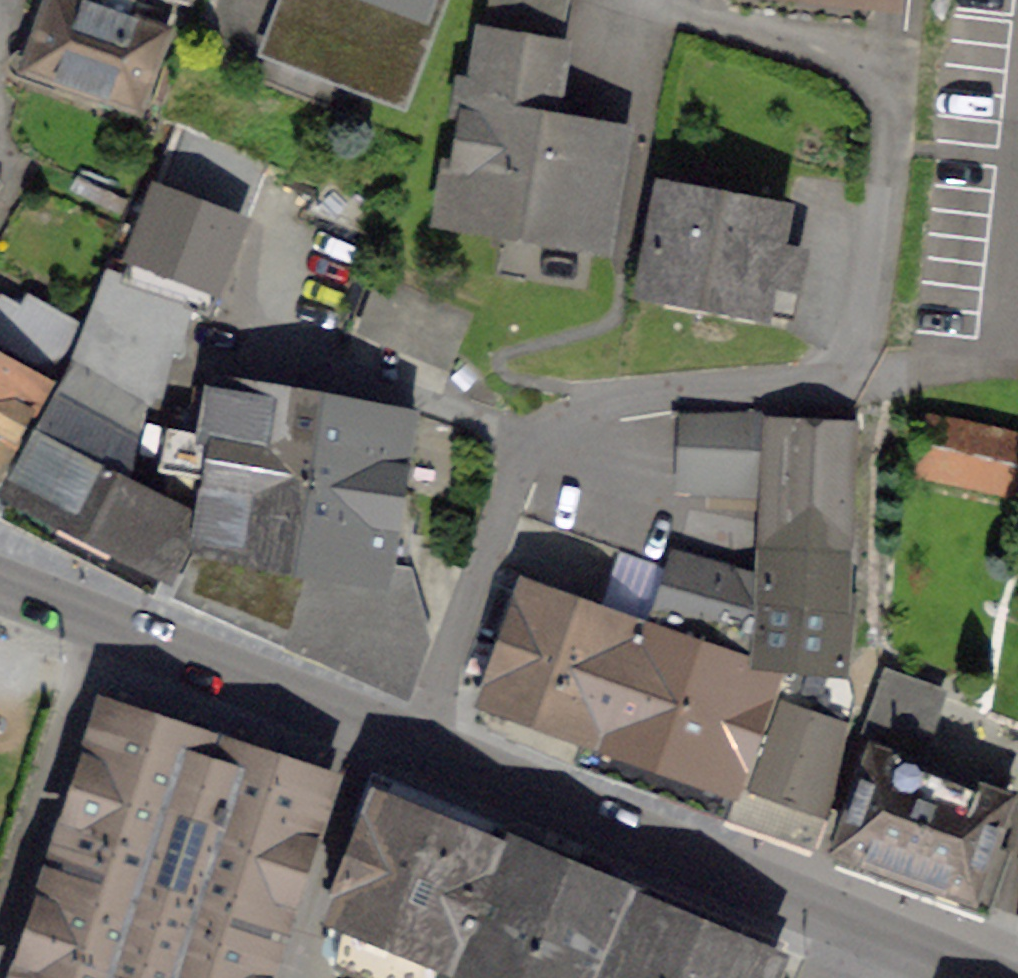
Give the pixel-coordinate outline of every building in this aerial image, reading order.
[(27,59),(140,99),(167,21),(109,0),(48,0),(27,59)] [(286,11),(297,16),(286,45),(403,90),(437,0),(290,0),(286,11)] [(611,131),(531,117),(535,95),(545,97),(554,42),(548,41),(555,0),(497,0),(483,85),(473,83),(453,199),(506,208),(504,220),(542,226),(544,214),(596,223),(611,131)] [(98,311),(94,310),(80,358),(141,392),(144,382),(151,384),(163,336),(175,338),(186,293),(202,299),(232,220),(243,224),(268,155),(186,121),(129,276),(112,269),(98,311)] [(789,301),(800,245),(774,240),(781,205),(715,193),(719,171),(672,162),(668,184),(663,183),(645,274),(789,301)] [(51,359),(53,355),(76,314),(29,287),(23,299),(0,286),(0,331),(8,335),(51,359)] [(48,384),(51,382),(61,361),(53,355),(51,359),(8,335),(0,331),(0,450),(39,380),(48,384)] [(127,475),(148,395),(141,392),(80,358),(66,354),(61,361),(51,382),(62,388),(14,478),(169,557),(194,508),(127,475)] [(309,543),(299,541),(322,396),(323,390),(217,371),(207,430),(172,424),(167,456),(184,459),(181,474),(200,477),(197,492),(213,494),(210,515),(187,562),(295,609),(309,543)] [(400,478),(410,412),(322,396),(299,541),(309,543),(387,557),(388,554),(407,557),(419,481),(400,478)] [(851,555),(847,554),(851,398),(781,396),(778,402),(688,405),(685,476),(777,480),(773,569),(850,572),(851,555)] [(1017,482),(1017,427),(931,411),(921,463),(1017,482)] [(773,672),(779,656),(764,651),(731,640),(733,631),(657,609),(672,556),(523,504),(504,558),(536,569),(497,682),(501,690),(737,773),(773,672)] [(295,609),(417,661),(427,630),(407,557),(388,554),(387,557),(309,543),(295,609)] [(764,651),(768,641),(850,650),(857,580),(849,579),(850,572),(773,569),(677,543),(672,556),(657,609),(733,631),(731,640),(764,651)] [(813,837),(827,796),(848,699),(830,692),(832,685),(822,682),(828,665),(810,658),(802,682),(773,672),(737,773),(732,787),(748,792),(742,811),(813,837)] [(873,737),(875,738),(917,753),(942,684),(887,664),(869,715),(879,719),(873,737)] [(328,791),(227,758),(226,763),(198,754),(200,749),(98,716),(75,787),(87,791),(23,977),(260,977),(270,948),(266,947),(281,902),(291,905),(328,791)] [(917,753),(875,738),(839,840),(991,894),(1008,846),(1008,841),(991,835),(1008,786),(917,753)] [(457,945),(497,847),(496,841),(375,792),(330,914),(349,921),(339,964),(375,977),(468,977),(478,953),(457,945)] [(603,890),(497,847),(457,945),(478,953),(468,977),(585,977),(603,890)] [(772,960),(603,890),(585,977),(765,977),(772,960)]
